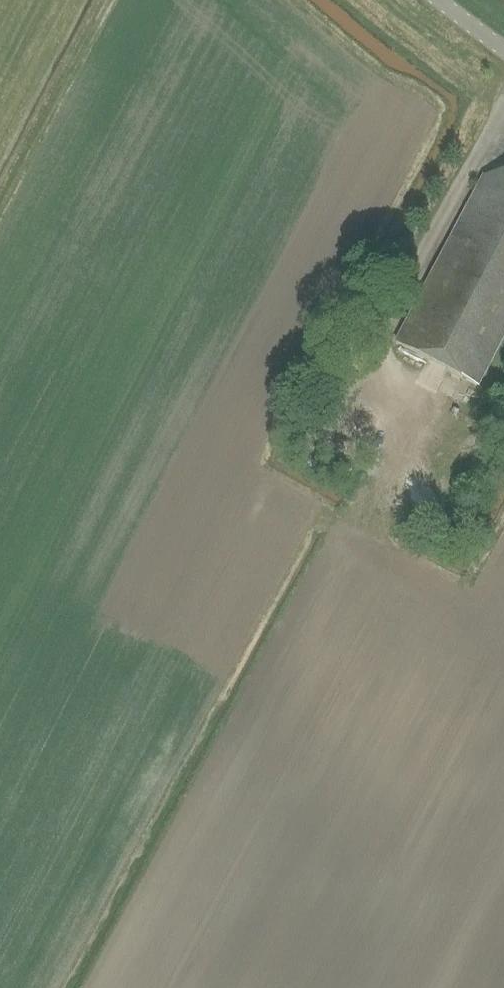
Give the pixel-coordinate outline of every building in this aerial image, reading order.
[(398,342),(479,385),(503,338),(503,167),(487,173),(398,342)]
